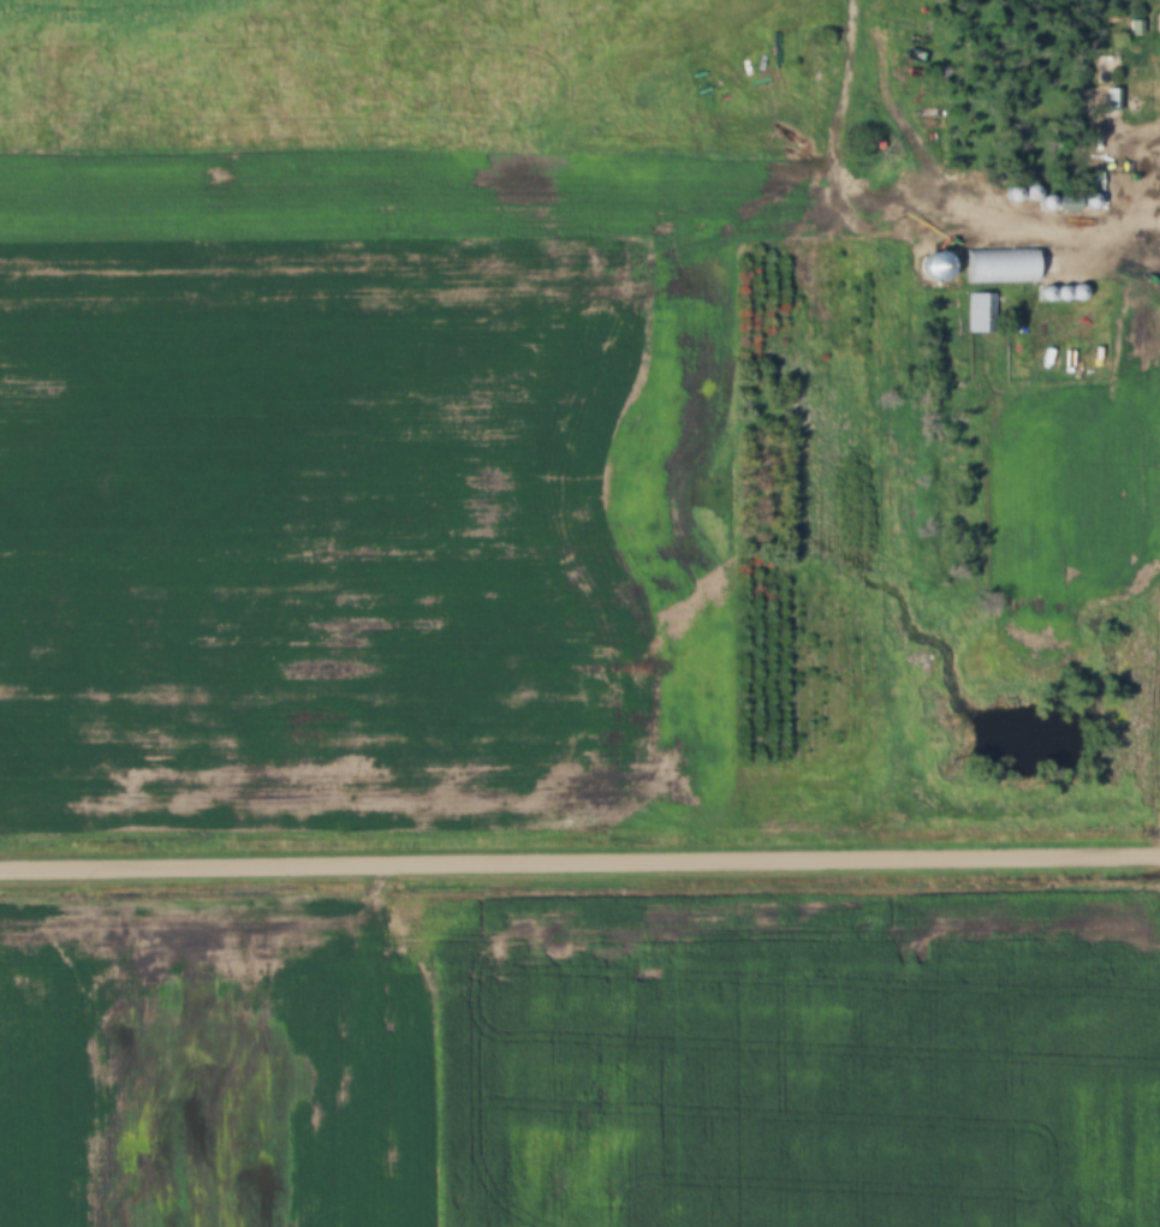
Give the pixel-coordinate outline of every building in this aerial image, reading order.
[(1099,174),(1082,174),(1082,189),(1099,189),(1099,174)] [(1034,250),(963,250),(963,283),(1034,283),(1034,250)] [(937,276),(949,267),(938,251),(926,260),(937,276)] [(994,294),(968,294),(968,334),(994,334),(994,294)]
